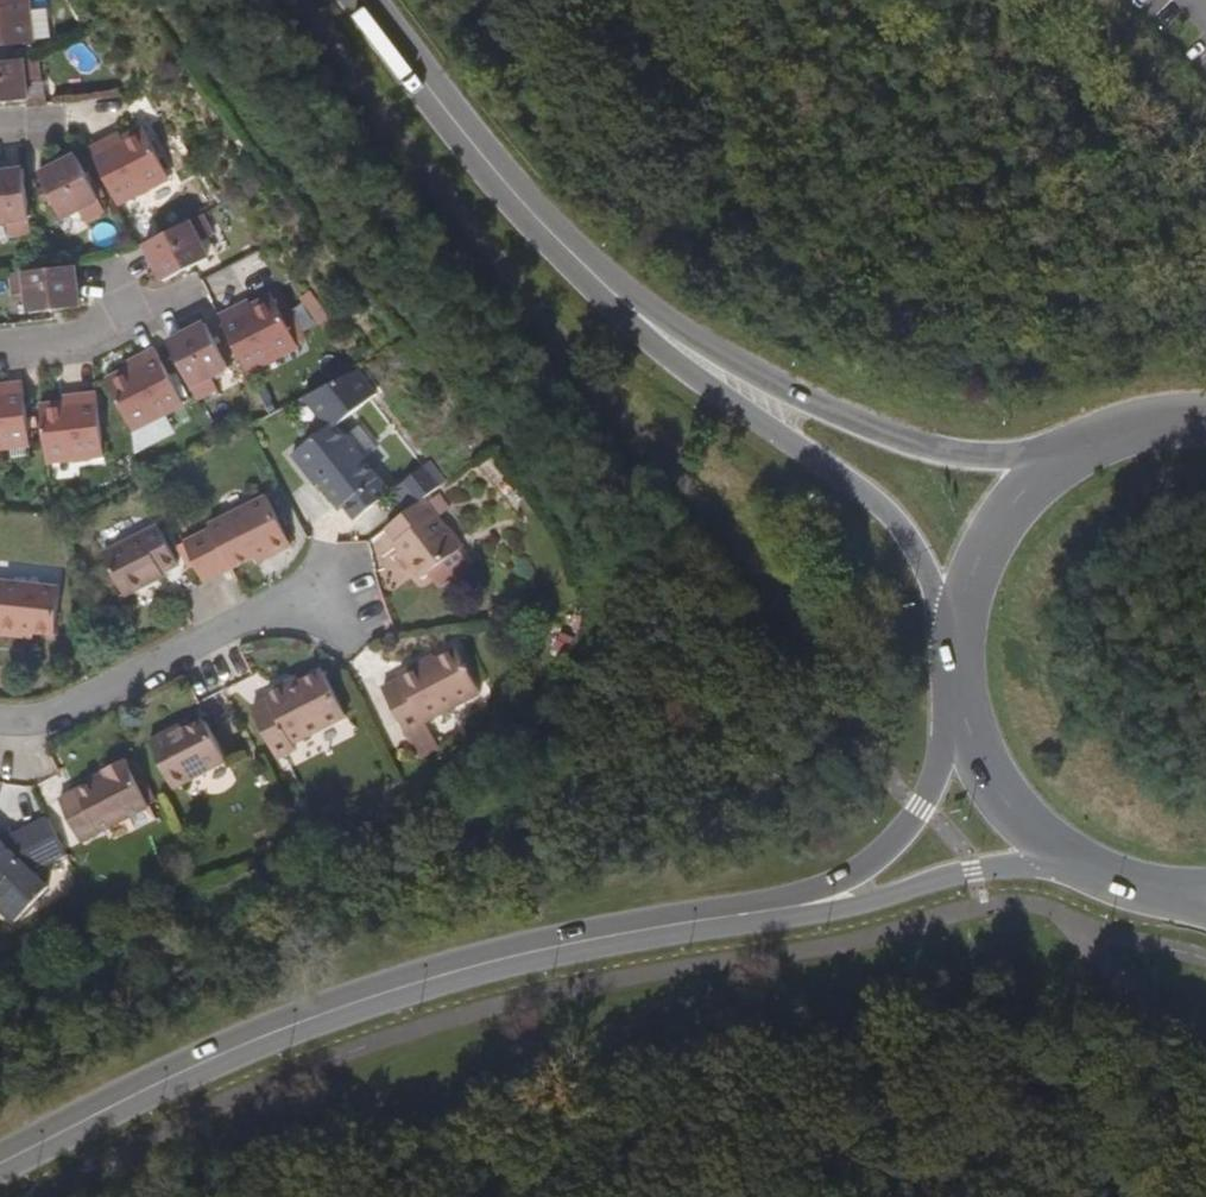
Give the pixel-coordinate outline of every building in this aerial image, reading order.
[(33,44),(29,0),(0,0),(0,48),(33,44)] [(0,62),(0,104),(28,101),(25,80),(40,79),(38,57),(0,62)] [(92,151),(120,208),(171,181),(147,132),(119,146),(115,139),(92,151)] [(89,226),(107,215),(78,158),(42,176),(65,220),(81,212),(89,226)] [(26,171),(0,174),(0,224),(10,223),(11,239),(33,236),(26,171)] [(199,219),(146,246),(164,282),(209,259),(200,242),(215,234),(205,215),(199,219)] [(55,269),(10,274),(13,297),(28,296),(30,316),(81,309),(77,267),(76,267),(55,269)] [(220,317),(248,374),(299,349),(273,299),(246,313),(242,306),(220,317)] [(169,343),(199,402),(219,392),(213,379),(230,370),(206,325),(169,343)] [(108,381),(133,432),(184,406),(155,349),(133,360),(136,368),(108,381)] [(31,447),(24,383),(0,386),(0,450),(31,447)] [(41,407),(47,463),(104,457),(97,394),(72,396),(73,404),(41,407)] [(316,475),(323,485),(343,511),(346,509),(357,525),(393,498),(338,425),(295,458),(310,479),(316,475)] [(406,488),(422,510),(427,506),(441,495),(425,474),(406,488)] [(317,489),(323,485),(316,475),(310,479),(317,489)] [(409,519),(422,510),(406,488),(393,498),(409,519)] [(208,587),(234,574),(256,563),(269,556),(273,562),(294,551),(269,501),(211,529),(213,534),(188,548),(208,587)] [(409,519),(390,533),(400,547),(397,549),(422,583),(463,553),(427,506),(422,510),(409,519)] [(106,557),(126,600),(153,587),(151,582),(180,568),(161,528),(106,557)] [(259,568),(273,562),(269,556),(256,563),(259,568)] [(34,630),(57,632),(62,586),(0,580),(0,634),(3,634),(4,628),(34,630)] [(34,637),(34,630),(4,628),(3,634),(34,637)] [(429,726),(484,695),(460,653),(426,671),(423,666),(400,678),(403,683),(385,692),(413,745),(433,734),(429,726)] [(292,694),(289,688),(270,697),(272,703),(255,711),(279,760),(297,751),(294,747),(349,719),(327,676),(304,688),(292,694)] [(301,681),(289,688),(292,694),(304,688),(301,681)] [(177,741),(173,734),(151,746),(175,793),(227,766),(207,726),(188,735),(177,741)] [(184,728),(173,734),(177,741),(188,735),(184,728)] [(110,776),(62,801),(83,843),(152,809),(127,761),(108,771),(110,776)] [(50,820),(17,836),(4,842),(0,837),(0,896),(7,903),(2,909),(16,923),(51,888),(33,869),(67,853),(50,820)] [(13,824),(0,837),(4,842),(17,836),(13,824)]
